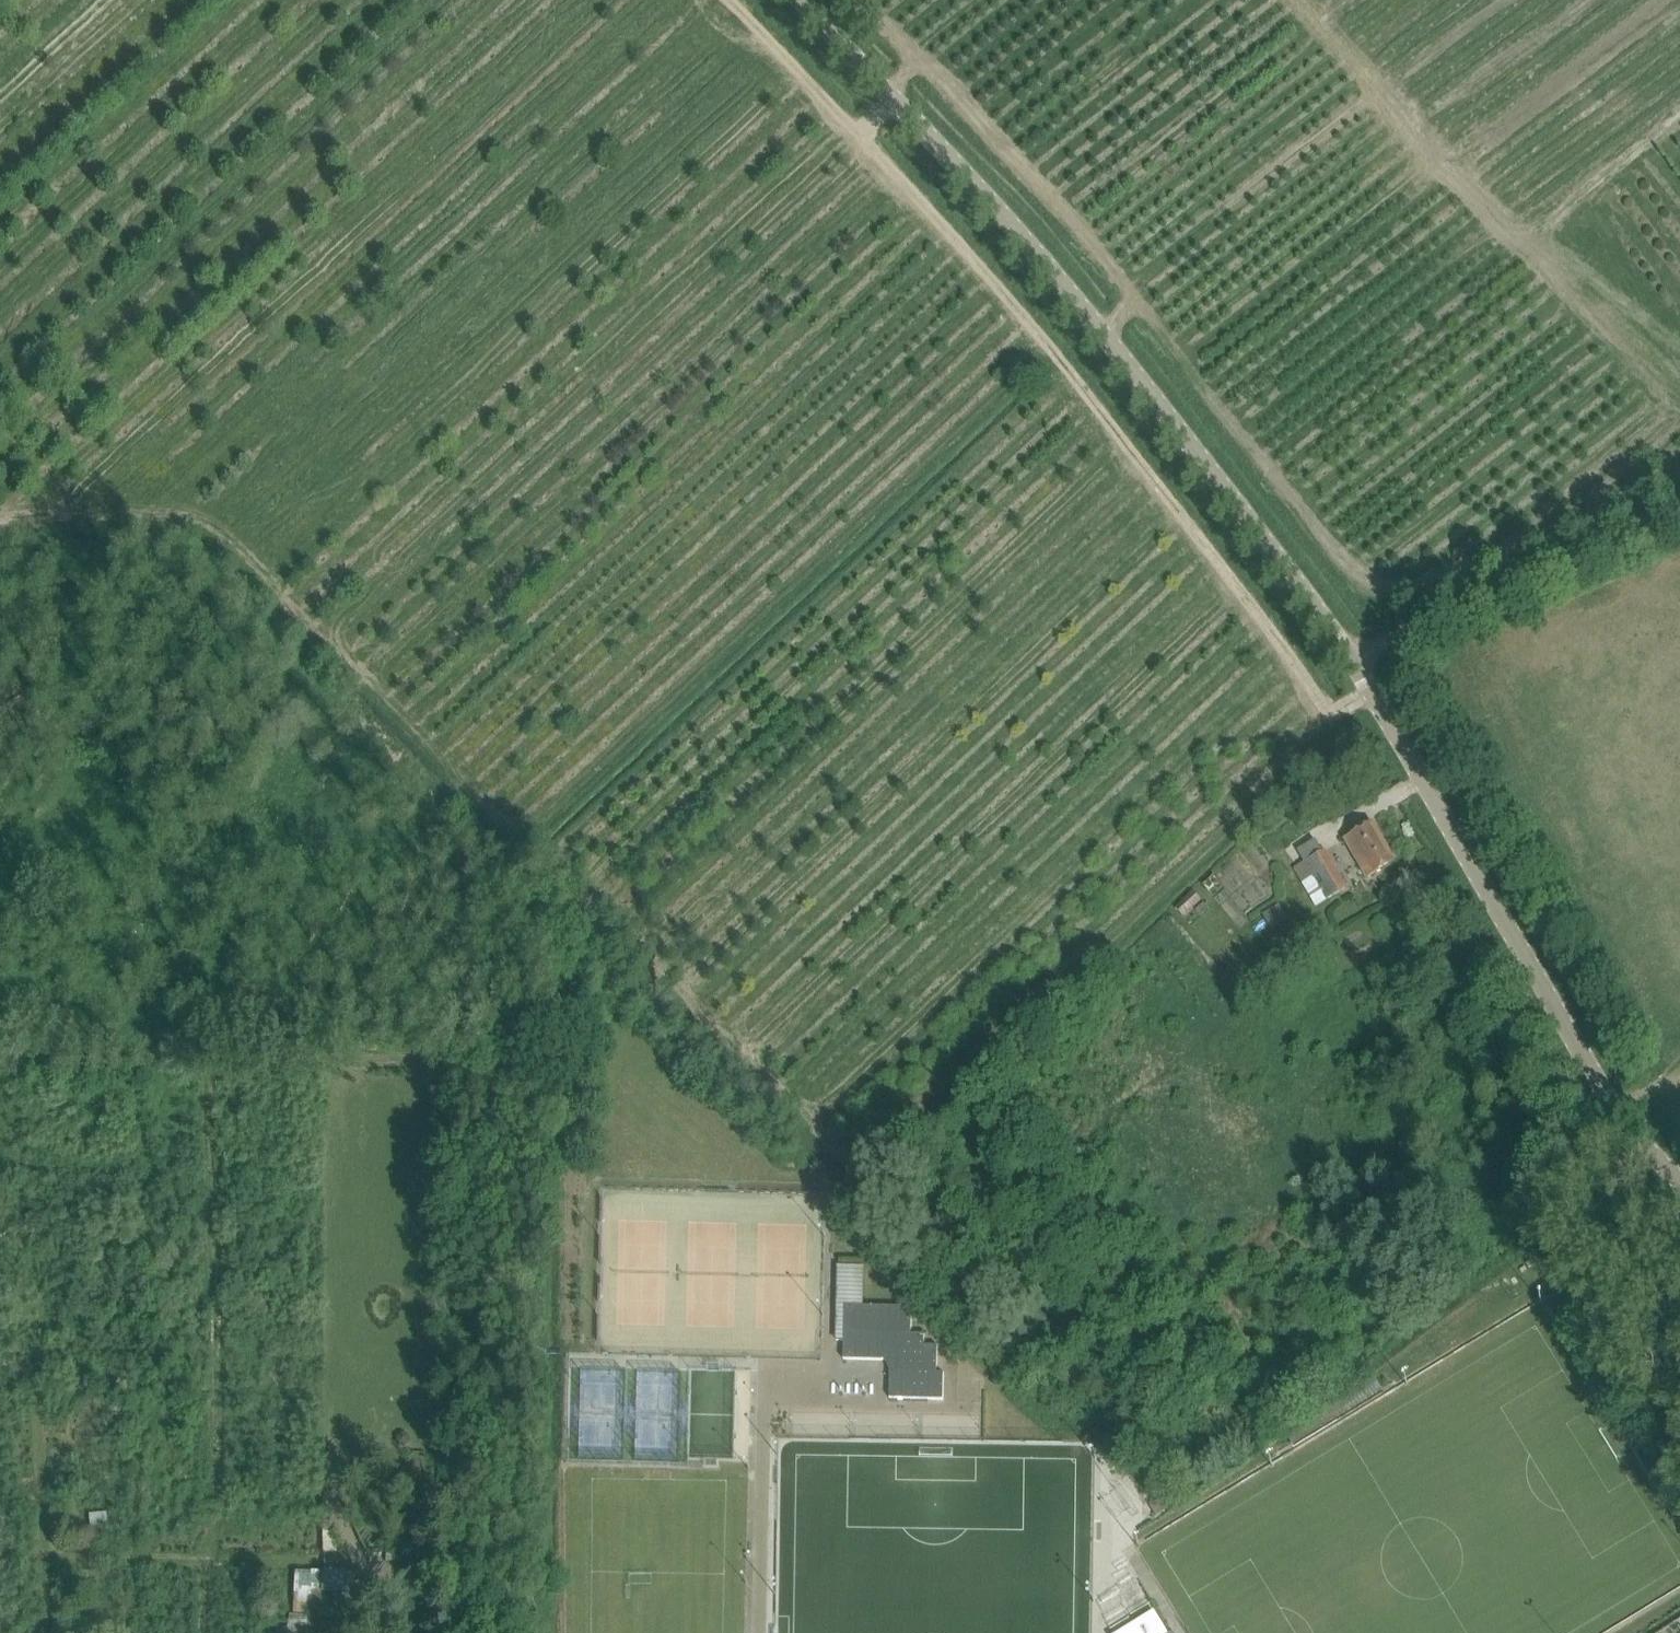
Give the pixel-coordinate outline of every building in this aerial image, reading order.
[(1377,873),(1396,862),(1373,822),(1354,833),(1344,839),(1366,879),(1377,873)] [(1348,889),(1326,848),(1294,866),(1316,906),(1348,889)] [(1176,906),(1185,916),(1202,900),(1194,891),(1176,906)] [(945,1320),(952,1313),(935,1296),(928,1302),(945,1320)] [(912,1307),(845,1304),(844,1358),(898,1359),(897,1371),(889,1370),(889,1397),(943,1399),(944,1371),(937,1371),(938,1345),(925,1345),(925,1334),(911,1335),(912,1307)] [(967,1346),(975,1339),(957,1319),(949,1325),(967,1346)] [(334,1529),(334,1514),(323,1513),(322,1528),(334,1529)] [(298,1571),(297,1594),(288,1594),(285,1632),(317,1632),(320,1572),(298,1571)] [(1136,1621),(1137,1622),(1144,1632),(1169,1632),(1154,1610),(1136,1621)] [(1137,1622),(1120,1632),(1144,1632),(1137,1622)]
